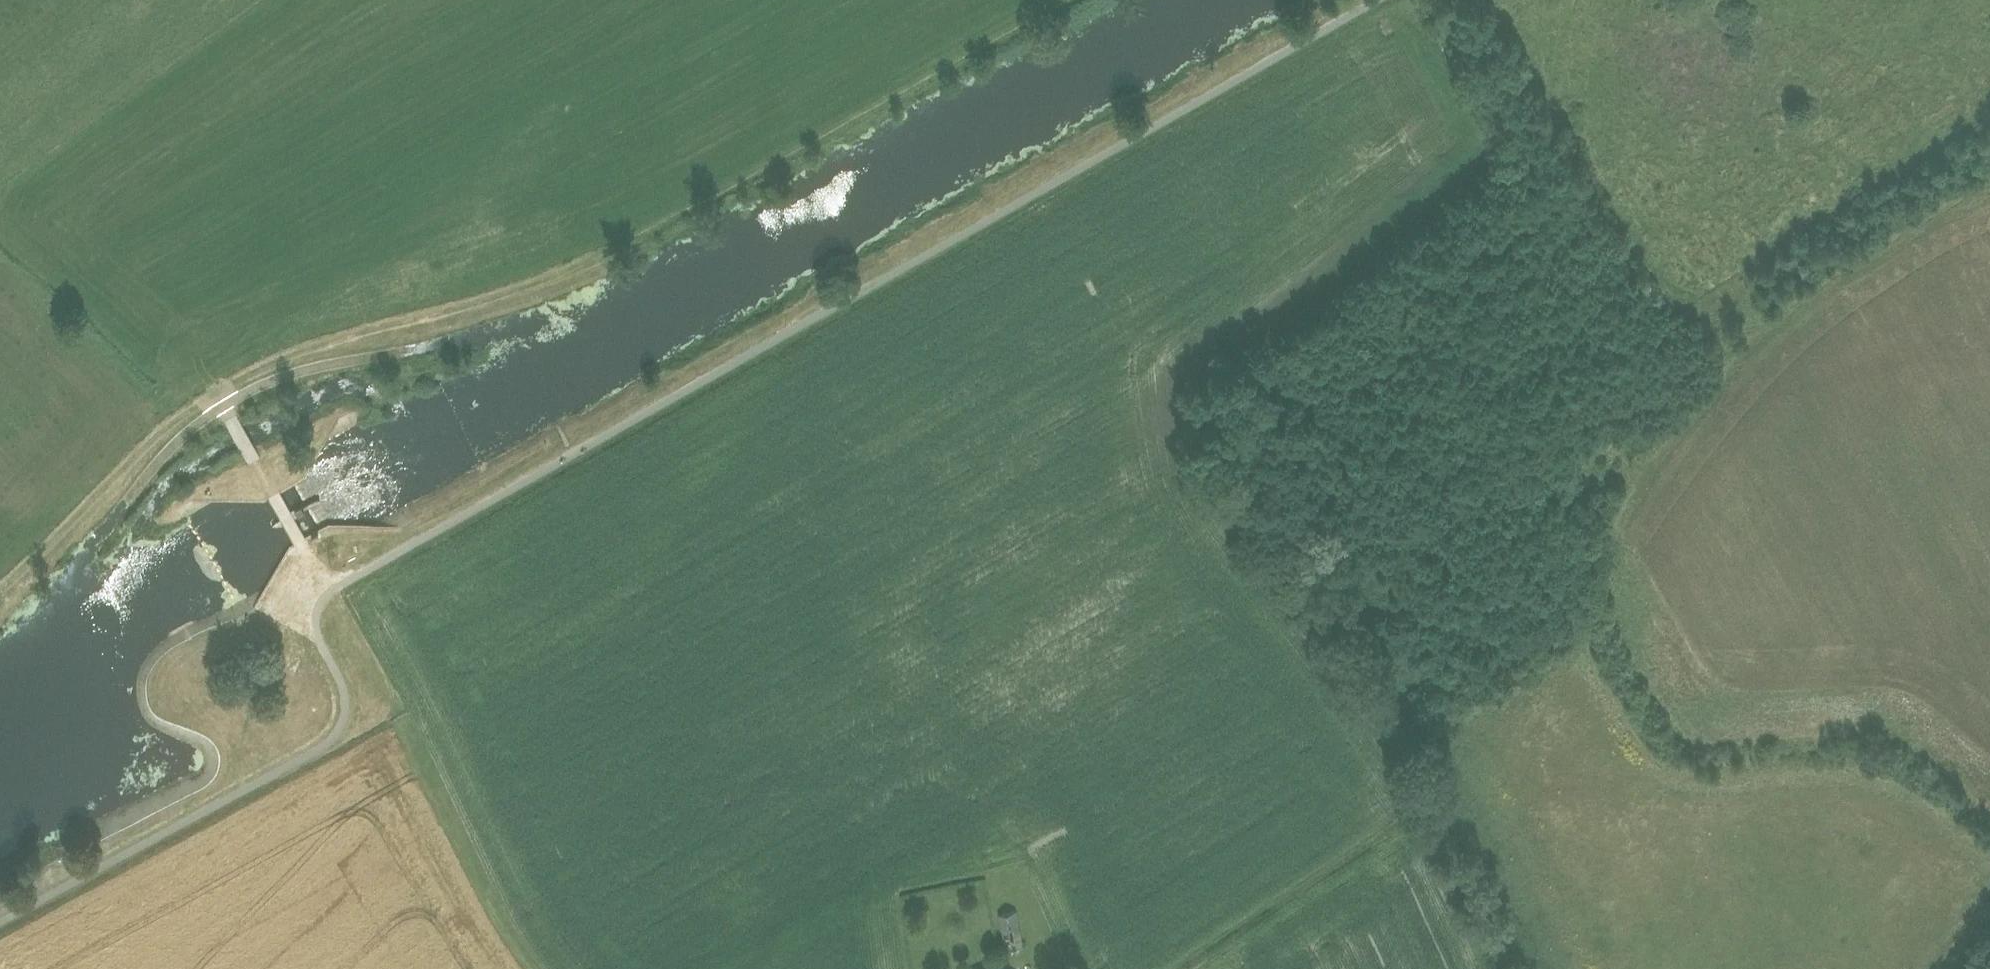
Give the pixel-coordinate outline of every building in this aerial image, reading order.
[(1005,950),(1023,945),(1016,909),(997,915),(1005,950)]
